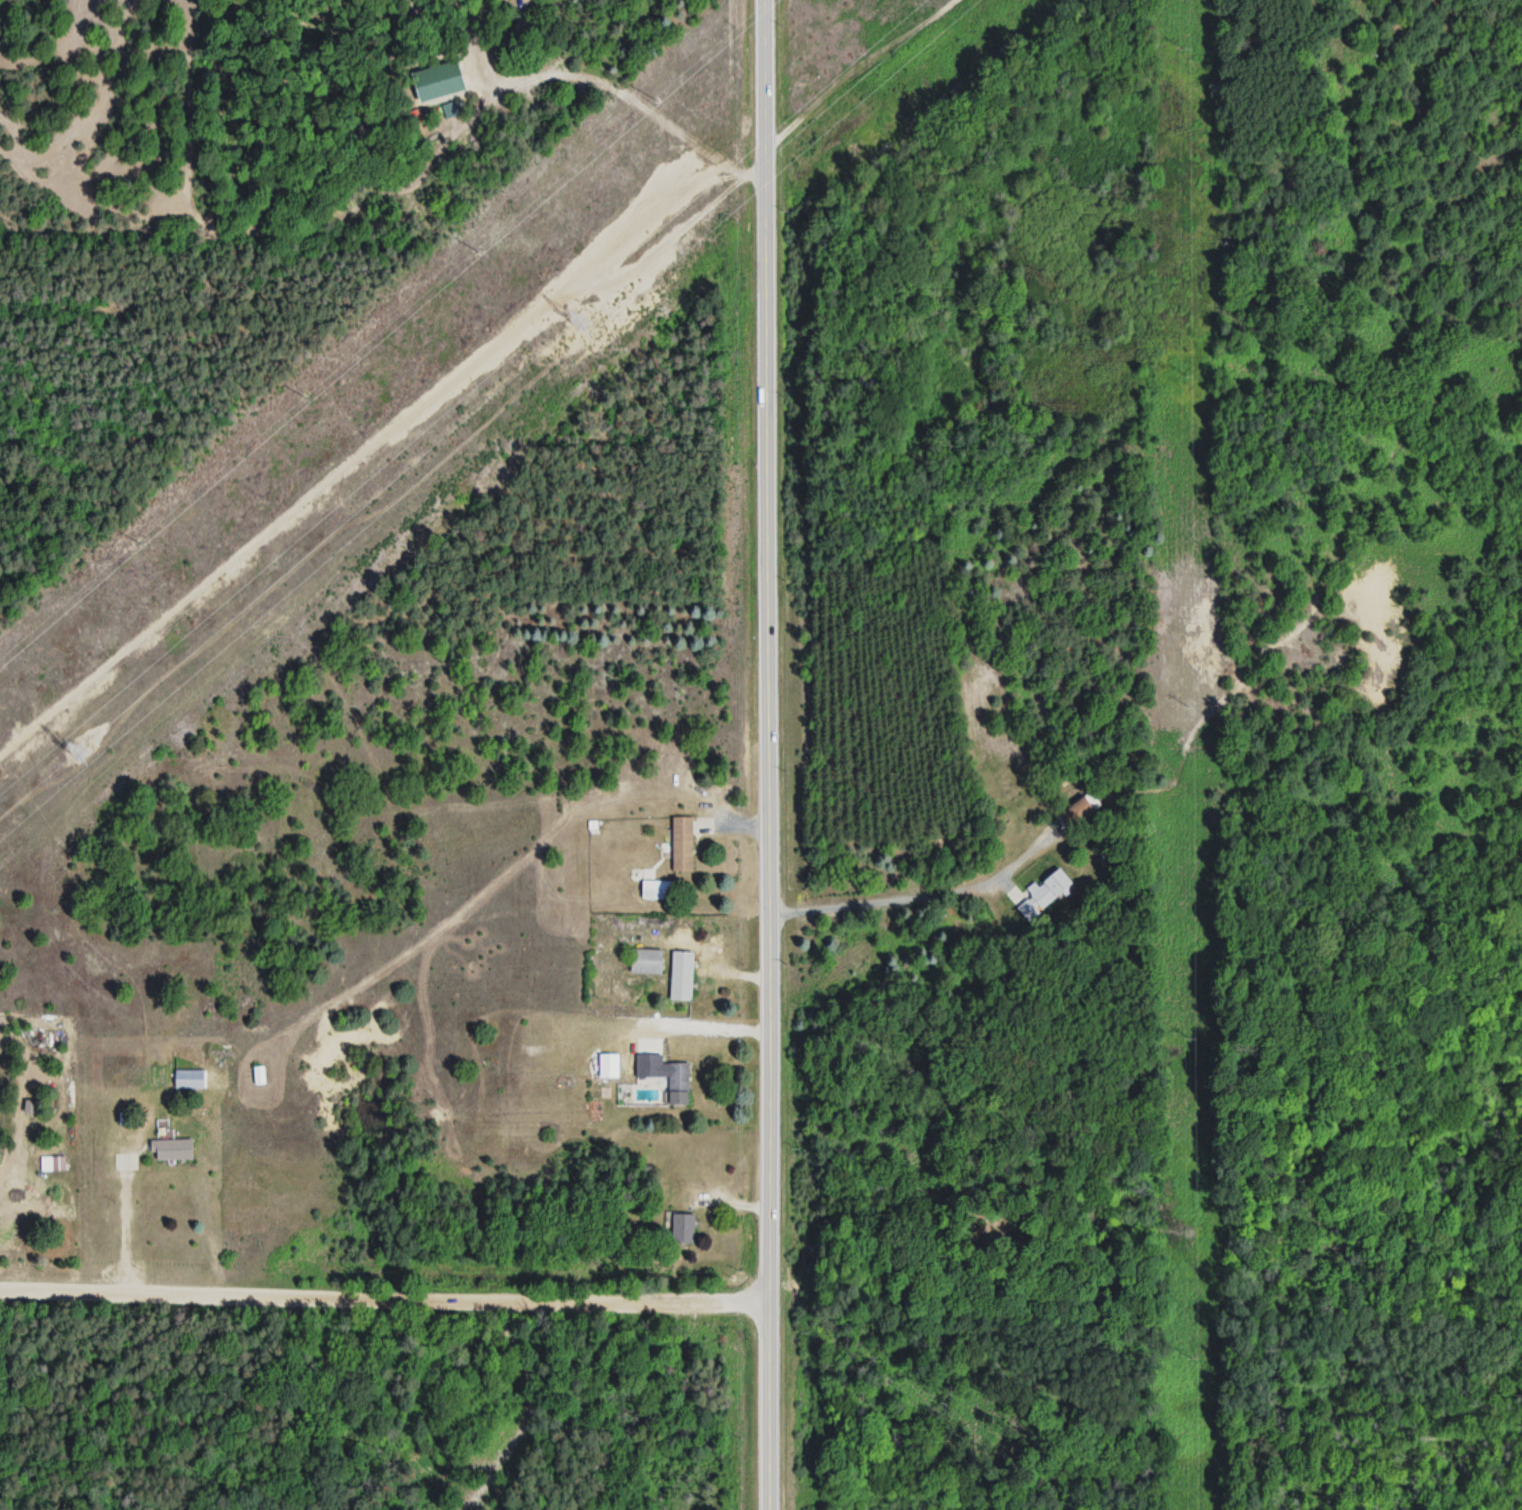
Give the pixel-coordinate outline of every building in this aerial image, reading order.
[(672,817),(672,872),(692,872),(692,817),(672,817)] [(1034,884),(1026,892),(1044,912),(1072,886),(1057,870),(1037,888),(1034,884)] [(669,882),(641,882),(641,900),(669,900),(669,882)] [(661,974),(661,950),(630,950),(630,974),(661,974)] [(692,973),(671,973),(670,1001),(691,1001),(692,973)] [(618,1078),(617,1055),(599,1055),(599,1078),(618,1078)] [(688,1105),(688,1064),(661,1064),(661,1055),(636,1055),(636,1078),(668,1078),(668,1105),(688,1105)] [(203,1070),(175,1070),(175,1090),(203,1090),(203,1070)] [(155,1152),(155,1160),(192,1160),(192,1140),(150,1140),(150,1152),(155,1152)] [(51,1158),(51,1172),(65,1172),(65,1158),(51,1158)] [(672,1244),(693,1244),(693,1215),(672,1215),(672,1244)]
